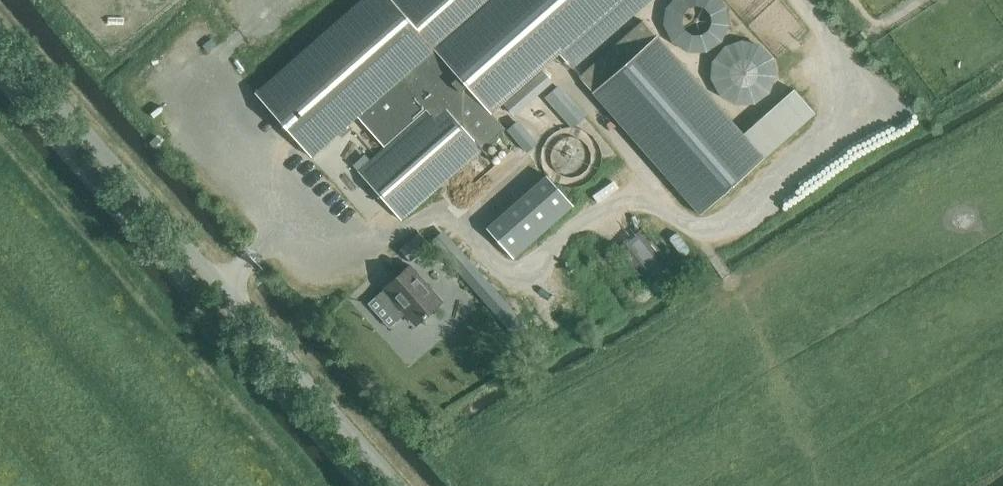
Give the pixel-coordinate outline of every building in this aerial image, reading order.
[(331,139),(357,116),(385,147),(358,170),(401,219),(505,129),(491,113),(559,53),(572,68),(649,0),(360,0),(255,92),(311,156),(331,139)] [(736,3),(730,0),(677,0),(674,5),(678,7),(669,25),(713,48),(736,3)] [(579,77),(700,214),(815,113),(794,88),(743,133),(643,20),(579,77)] [(780,51),(720,37),(708,89),(767,103),(780,51)] [(574,126),(588,113),(561,81),(546,94),(574,126)] [(529,150),(540,139),(519,116),(507,127),(529,150)] [(573,205),(546,175),(486,228),(513,258),(573,205)] [(684,254),(692,247),(677,230),(669,237),(684,254)] [(616,248),(650,289),(670,272),(636,231),(616,248)] [(514,330),(526,318),(474,262),(461,273),(514,330)] [(384,288),(416,324),(441,301),(410,265),(384,288)]
